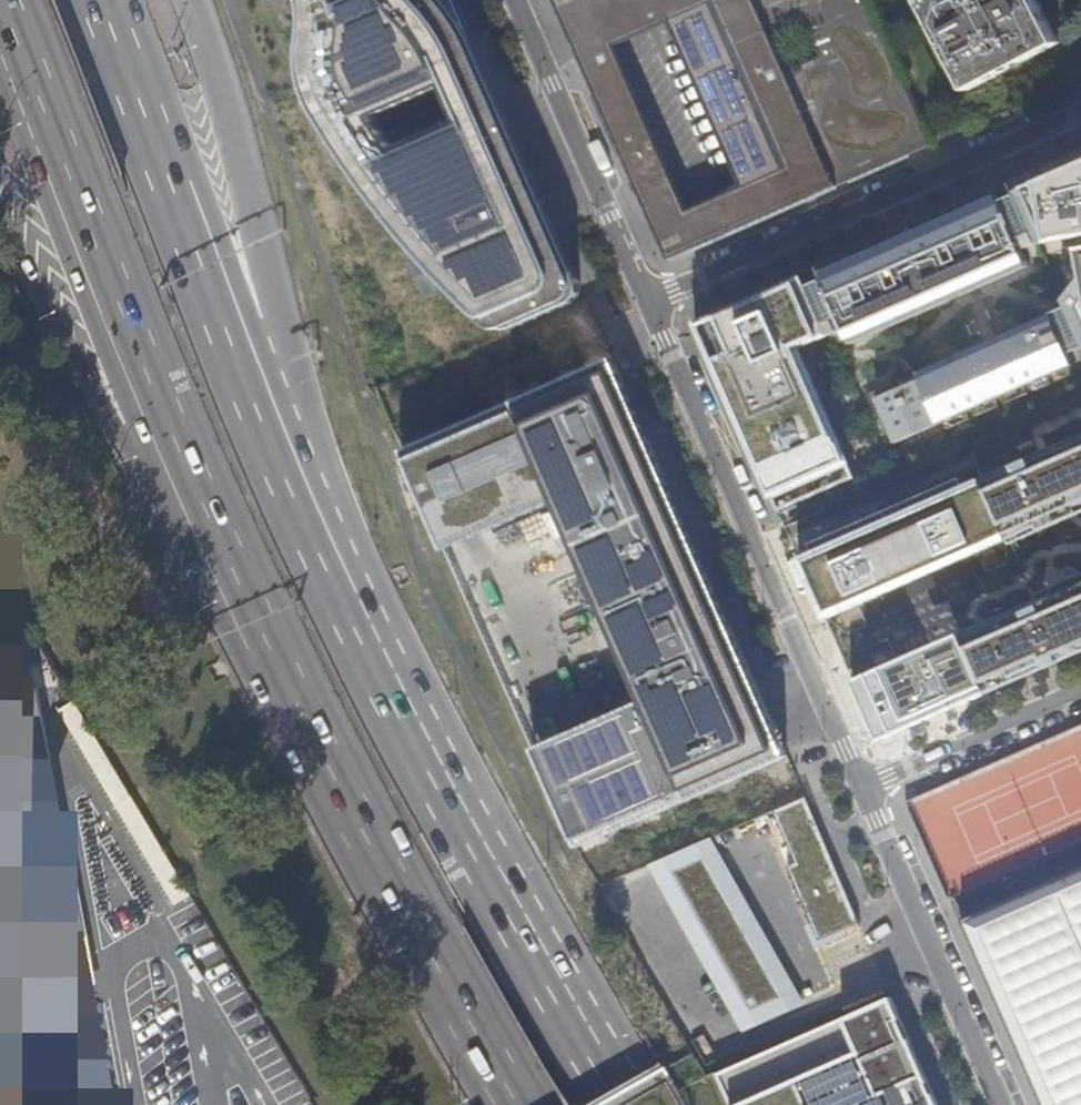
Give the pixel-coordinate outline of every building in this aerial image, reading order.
[(308,19),(305,54),(308,80),(314,99),(318,108),(339,142),(361,174),(403,228),(437,267),(452,282),(500,328),(506,329),(513,329),(586,296),(567,252),(524,154),(486,67),(476,45),(452,6),(447,0),(304,0),(308,19)] [(456,0),(447,0),(452,6),(476,45),(456,0)] [(668,260),(933,144),(869,0),(553,0),(668,260)] [(973,86),(1059,42),(1037,0),(926,0),(973,86)] [(1012,182),(1017,194),(1034,232),(1039,243),(1039,244),(1077,236),(1077,247),(1080,267),(1080,152),(1012,182)] [(1002,201),(996,189),(937,215),(866,246),(819,267),(824,278),(828,287),(826,288),(832,302),(834,301),(845,327),(852,343),(1029,265),(1023,250),(1002,201)] [(1034,232),(1017,194),(1002,201),(1023,250),(1029,248),(1024,237),(1034,232)] [(1029,248),(1039,243),(1034,232),(1024,237),(1029,248)] [(744,300),(695,321),(732,405),(771,493),(847,460),(798,349),(831,335),(830,334),(825,322),(809,285),(804,274),(744,300)] [(1064,299),(1067,306),(1080,338),(1080,276),(1064,299)] [(828,287),(824,278),(809,285),(825,322),(835,318),(840,329),(845,327),(834,301),(832,302),(826,288),(828,287)] [(917,372),(920,378),(1054,320),(1069,353),(1080,348),(1080,338),(1067,306),(917,372)] [(825,322),(830,334),(840,329),(835,318),(825,322)] [(1069,353),(1054,320),(920,378),(876,398),(896,443),(1074,365),(1069,353)] [(631,399),(614,359),(508,405),(402,452),(443,545),(535,754),(577,848),(683,801),(788,755),(631,399)] [(894,479),(785,527),(825,617),(836,642),(879,741),(1080,652),(1080,397),(894,479)] [(847,460),(771,493),(778,510),(854,477),(847,460)] [(61,1007),(40,899),(42,899),(39,856),(38,856),(33,799),(32,797),(29,795),(26,795),(20,795),(0,686),(0,1020),(61,1007)] [(860,923),(806,796),(773,811),(795,863),(787,867),(819,941),(837,933),(860,923)] [(726,1036),(788,1012),(719,834),(640,865),(643,873),(607,887),(624,932),(673,914),(697,978),(668,990),(695,1062),(731,1048),(726,1036)] [(960,920),(1042,1104),(1080,1104),(1080,867),(960,920)] [(891,996),(763,1052),(717,1073),(731,1104),(939,1104),(891,996)]
